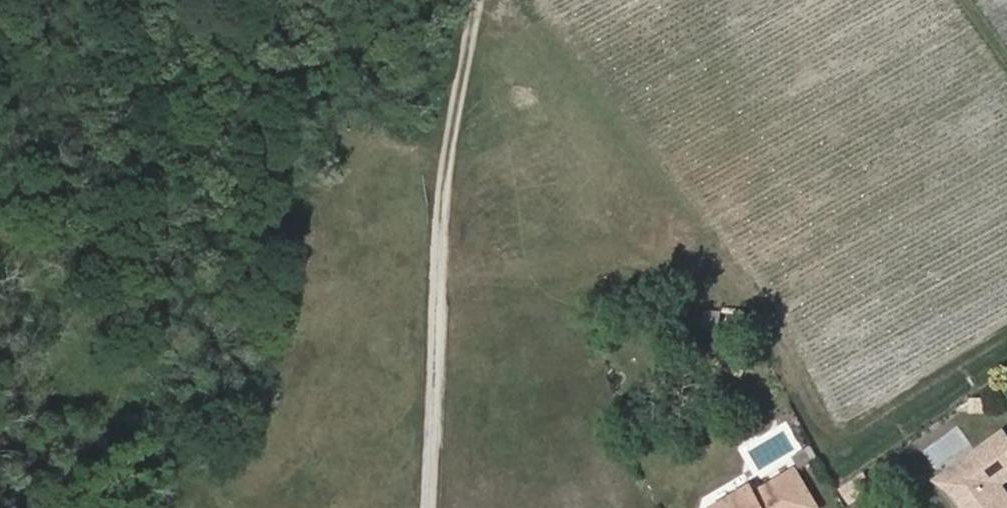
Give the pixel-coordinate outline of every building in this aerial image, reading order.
[(958,496),(967,507),(1006,507),(1006,489),(1003,484),(1006,482),(1006,430),(979,451),(984,457),(963,473),(958,496)] [(796,473),(757,495),(752,488),(717,507),(817,507),(796,473)] [(948,488),(958,496),(963,473),(950,477),(939,481),(948,488)]
